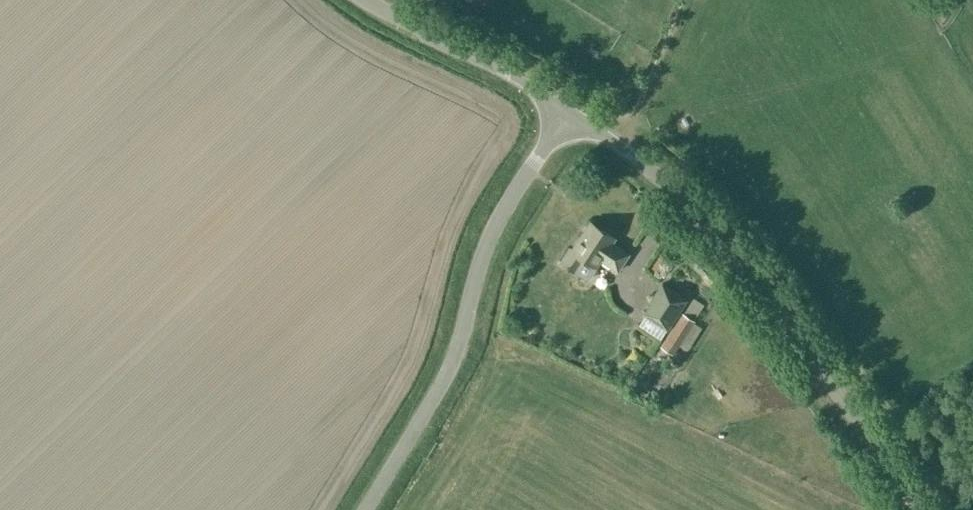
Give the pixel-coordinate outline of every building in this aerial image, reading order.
[(615,237),(590,220),(571,248),(569,247),(560,261),(575,271),(584,258),(596,266),(601,258),(617,269),(629,252),(613,240),(615,237)] [(650,300),(652,301),(644,313),(667,328),(686,298),(662,282),(650,300)] [(702,325),(693,319),(704,302),(693,295),(682,312),(681,311),(662,341),(674,349),(677,345),(686,351),(702,325)]
